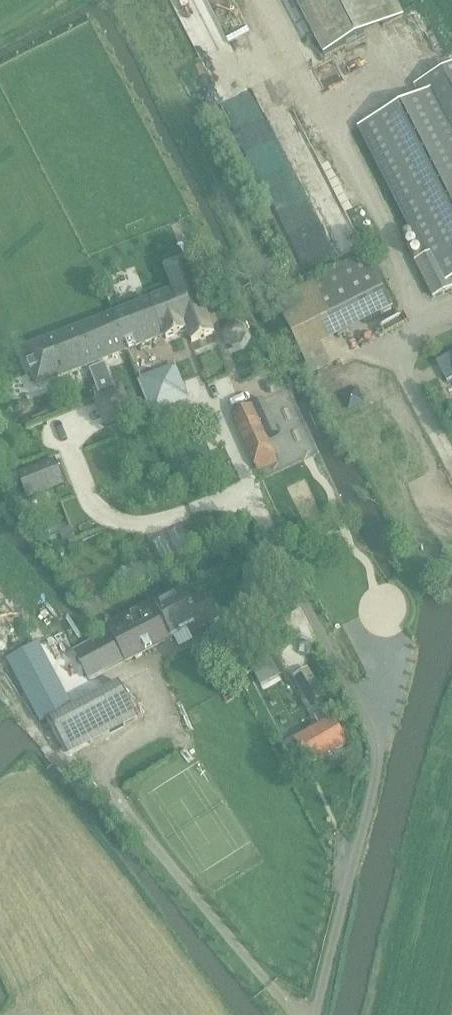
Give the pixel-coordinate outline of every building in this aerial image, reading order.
[(324,55),(403,15),(395,0),(296,0),(324,55)] [(433,297),(451,288),(451,285),(450,280),(451,279),(451,67),(415,85),(421,96),(361,127),(427,256),(415,262),(433,297)] [(193,344),(215,335),(186,262),(166,270),(174,290),(23,349),(38,387),(88,367),(95,384),(125,372),(119,355),(165,337),(167,340),(188,331),(193,344)] [(244,345),(248,336),(245,328),(236,324),(229,327),(225,335),(229,344),(236,348),(244,345)] [(437,361),(447,382),(451,379),(451,353),(437,361)] [(264,402),(234,416),(257,469),(277,460),(267,437),(277,432),(264,402)] [(168,405),(151,411),(161,435),(177,428),(177,426),(168,405)] [(55,460),(18,475),(27,499),(65,484),(55,460)] [(70,528),(59,533),(63,543),(74,538),(70,528)] [(221,529),(212,534),(216,543),(225,539),(221,529)] [(90,680),(170,637),(199,622),(201,626),(218,617),(205,593),(189,601),(184,592),(160,605),(74,651),(90,680)] [(272,659),(253,670),(261,685),(281,675),(272,659)] [(323,697),(307,668),(293,676),(309,705),(323,697)] [(137,716),(119,682),(48,720),(66,755),(137,716)] [(320,725),(294,740),(307,765),(345,744),(331,719),(329,721),(324,713),(315,718),(320,725)]
